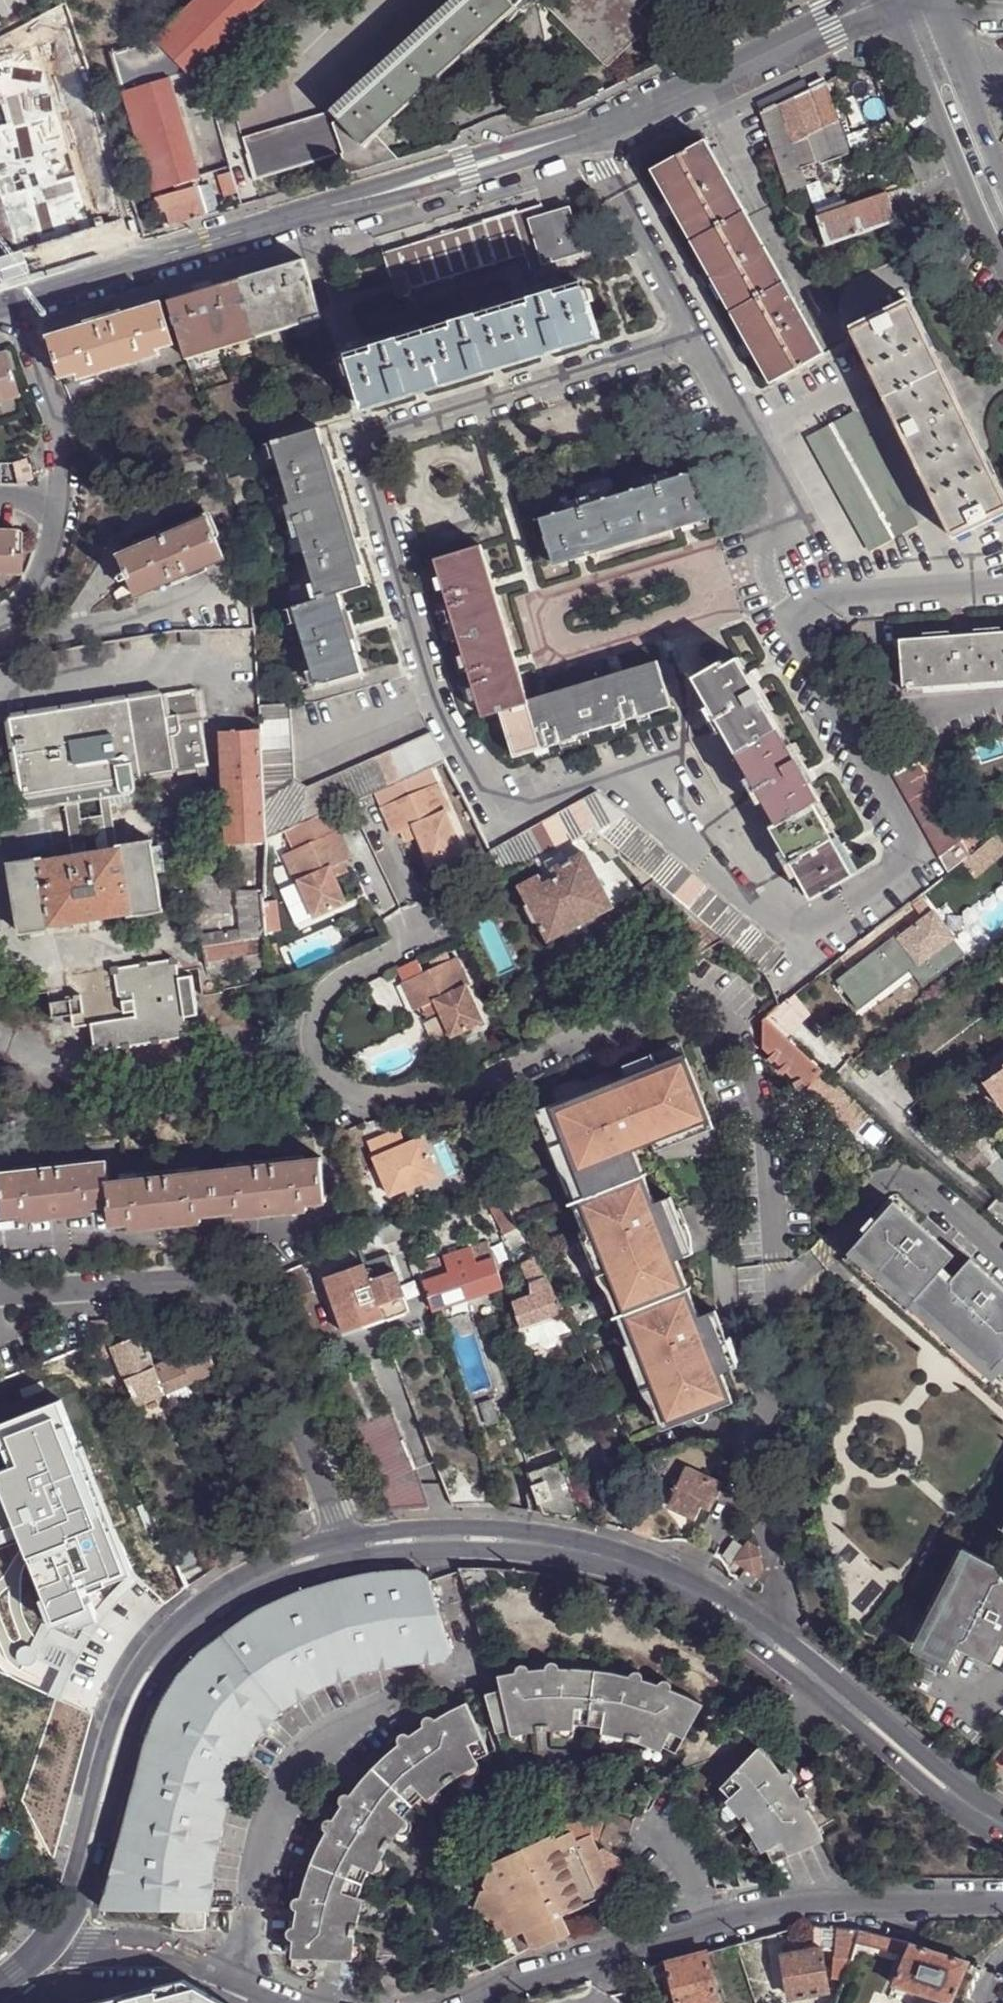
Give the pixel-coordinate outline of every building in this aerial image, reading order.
[(153,39),(109,53),(121,95),(123,94),(158,212),(164,211),(169,227),(207,216),(196,179),(200,177),(170,80),(187,75),(263,0),(192,0),(153,39)] [(327,113),(333,120),(330,127),(340,155),(350,174),(378,165),(362,148),(375,137),(513,11),(511,8),(519,0),(451,0),(327,113)] [(542,3),(541,4),(600,60),(601,60),(643,19),(638,14),(651,0),(539,0),(542,3)] [(100,223),(43,46),(0,61),(0,253),(100,223)] [(875,67),(839,76),(852,127),(887,119),(875,67)] [(800,94),(760,112),(781,175),(800,168),(819,161),(820,164),(851,153),(826,82),(800,94)] [(333,120),(327,113),(242,138),(246,155),(245,155),(246,162),(252,183),(340,155),(330,127),(333,120)] [(362,148),(378,165),(396,159),(375,137),(362,148)] [(776,382),(825,354),(706,141),(657,168),(719,280),(776,382)] [(788,195),(807,190),(800,168),(781,175),(788,195)] [(827,247),(896,222),(888,193),(817,218),(827,247)] [(569,208),(544,215),(542,208),(382,253),(390,277),(405,272),(405,273),(390,278),(396,300),(412,294),(410,289),(524,256),(529,270),(584,254),(569,208)] [(166,299),(185,359),(321,319),(302,259),(268,269),(189,293),(166,299)] [(511,292),(507,279),(410,309),(414,322),(511,292)] [(452,321),(454,327),(402,343),(401,336),(374,344),(376,351),(349,359),(363,406),(599,334),(584,287),(558,295),(556,289),(530,297),(532,303),(480,319),(478,313),(452,321)] [(106,317),(97,320),(85,323),(50,334),(63,377),(80,372),(82,378),(161,353),(160,347),(177,342),(164,299),(115,314),(106,317)] [(938,504),(953,535),(970,527),(973,531),(994,521),(992,516),(1002,511),(1002,494),(910,303),(892,312),(890,307),(868,317),(870,322),(853,331),(868,361),(874,359),(882,378),(878,381),(892,412),(898,409),(918,451),(913,453),(928,485),(933,483),(942,502),(938,504)] [(115,307),(114,305),(94,311),(97,320),(106,317),(115,314),(113,307),(115,307)] [(17,393),(4,349),(0,350),(0,398),(17,393)] [(916,526),(855,412),(810,436),(871,551),(916,526)] [(318,427),(273,440),(319,598),(294,606),(317,684),(362,672),(339,593),(364,585),(318,427)] [(714,516),(699,468),(541,517),(555,564),(714,516)] [(177,582),(193,575),(230,560),(212,517),(122,554),(140,597),(177,582)] [(22,571),(22,550),(15,549),(15,526),(0,526),(0,570),(22,571)] [(480,543),(434,557),(481,716),(499,711),(513,755),(672,707),(658,658),(529,697),(480,543)] [(195,578),(193,575),(177,582),(179,585),(195,578)] [(202,643),(201,630),(183,631),(183,643),(202,643)] [(910,691),(1002,684),(1002,634),(959,636),(901,640),(904,691),(906,691),(910,691)] [(820,800),(739,658),(697,681),(776,823),(771,827),(811,899),(854,875),(814,804),(820,800)] [(197,690),(11,720),(26,813),(66,806),(80,804),(103,800),(111,799),(129,796),(132,795),(136,792),(137,787),(136,778),(144,777),(210,766),(197,690)] [(398,780),(449,758),(429,731),(305,787),(294,778),(290,701),(259,705),(262,730),(267,838),(277,833),(398,780)] [(267,838),(262,730),(222,731),(228,844),(267,843),(267,838)] [(878,750),(938,856),(960,839),(902,737),(878,750)] [(919,761),(943,804),(957,799),(935,755),(919,761)] [(129,796),(111,799),(112,806),(130,804),(134,803),(138,800),(143,794),(146,787),(144,777),(136,778),(137,787),(136,792),(132,795),(129,796)] [(436,783),(381,809),(394,837),(402,833),(414,827),(419,838),(431,863),(462,848),(446,812),(449,811),(436,783)] [(785,954),(597,788),(489,847),(504,877),(515,870),(518,877),(543,864),(539,857),(559,845),(562,847),(575,841),(578,845),(582,842),(585,841),(606,865),(614,861),(641,890),(635,897),(687,960),(712,948),(709,945),(720,939),(764,978),(785,954)] [(80,804),(66,806),(74,857),(88,855),(84,832),(108,828),(112,851),(119,850),(112,806),(111,799),(103,800),(106,816),(82,820),(80,804)] [(962,840),(972,854),(978,849),(976,843),(978,841),(957,799),(943,804),(962,840)] [(332,810),(277,833),(299,881),(302,880),(318,915),(350,900),(338,875),(333,865),(346,859),(353,856),(332,810)] [(414,827),(402,833),(407,843),(419,838),(414,827)] [(44,859),(11,865),(23,935),(56,930),(55,927),(131,914),(132,917),(165,912),(153,841),(120,847),(121,850),(119,850),(112,851),(88,855),(74,857),(45,862),(44,859)] [(585,841),(582,842),(586,851),(615,905),(635,897),(641,890),(614,861),(606,865),(585,841)] [(551,939),(615,905),(586,851),(557,866),(559,870),(549,875),(547,873),(542,876),(541,875),(522,884),(532,903),(529,904),(537,919),(540,918),(551,939)] [(190,871),(198,871),(198,859),(189,860),(190,871)] [(346,859),(333,865),(338,875),(351,870),(346,859)] [(229,874),(194,876),(197,917),(231,914),(229,874)] [(189,900),(187,886),(174,888),(176,902),(189,900)] [(267,936),(268,892),(239,894),(239,898),(240,933),(241,940),(267,936)] [(896,933),(838,980),(861,1009),(912,969),(920,963),(934,981),(968,953),(935,911),(900,938),(896,933)] [(267,936),(241,940),(240,933),(201,940),(204,947),(209,976),(273,966),(267,936)] [(405,977),(402,978),(415,1006),(423,1003),(435,997),(440,1008),(452,1033),(483,1019),(467,983),(470,982),(457,953),(424,968),(418,955),(399,964),(405,977)] [(138,1022),(92,1029),(95,1049),(93,1050),(93,1054),(98,1058),(103,1057),(103,1055),(123,1052),(124,1054),(132,1053),(132,1051),(154,1048),(154,1050),(162,1048),(162,1046),(183,1043),(183,1045),(187,1044),(192,1038),(191,1034),(189,1034),(187,1020),(199,1018),(193,978),(181,980),(179,966),(180,966),(180,963),(174,958),(171,958),(171,960),(149,964),(149,962),(141,963),(141,965),(129,967),(134,1000),(135,1004),(123,1007),(125,1019),(137,1017),(138,1022)] [(934,981),(920,963),(912,969),(926,987),(934,981)] [(119,974),(119,968),(119,967),(111,968),(112,976),(114,976),(119,974)] [(129,967),(119,968),(119,974),(114,976),(117,1002),(134,1000),(129,967)] [(793,996),(767,1017),(786,1035),(809,1011),(793,996)] [(435,997),(423,1003),(428,1013),(440,1008),(435,997)] [(70,1019),(83,1017),(80,998),(74,999),(74,1003),(48,1007),(50,1022),(70,1019)] [(90,1016),(83,1017),(70,1019),(73,1032),(92,1029),(90,1016)] [(825,1070),(824,1069),(786,1035),(767,1017),(766,1016),(764,1018),(766,1045),(769,1050),(795,1077),(794,1081),(798,1088),(810,1082),(813,1084),(811,1087),(860,1130),(874,1114),(826,1069),(825,1070)] [(589,1084),(552,1099),(682,1414),(720,1399),(708,1370),(715,1368),(705,1343),(714,1339),(701,1306),(685,1313),(662,1257),(669,1255),(659,1229),(668,1226),(655,1193),(639,1200),(617,1144),(712,1106),(688,1047),(660,1058),(632,1070),(590,1087),(589,1084)] [(655,1047),(627,1059),(632,1070),(660,1058),(655,1047)] [(983,1072),(988,1079),(986,1081),(995,1094),(1002,1105),(1002,1057),(983,1072)] [(552,1099),(537,1106),(667,1420),(682,1414),(552,1099)] [(892,1130),(886,1125),(881,1131),(887,1136),(892,1130)] [(401,1130),(395,1133),(402,1148),(408,1145),(401,1130)] [(395,1133),(369,1145),(393,1197),(426,1182),(423,1176),(438,1169),(424,1138),(408,1145),(402,1148),(395,1133)] [(966,1166),(978,1177),(992,1165),(971,1140),(953,1154),(966,1166)] [(24,1221),(51,1219),(51,1220),(54,1220),(54,1221),(66,1220),(66,1219),(69,1218),(69,1217),(95,1215),(95,1208),(110,1206),(112,1226),(132,1224),(133,1229),(158,1227),(159,1229),(162,1229),(162,1231),(175,1229),(175,1228),(177,1227),(177,1226),(203,1223),(203,1216),(238,1213),(239,1219),(264,1217),(265,1218),(267,1219),(281,1218),(280,1217),(283,1216),(283,1215),(309,1212),(308,1206),(327,1204),(322,1158),(110,1179),(108,1161),(0,1172),(4,1218),(24,1216),(24,1221)] [(423,1176),(426,1182),(441,1176),(438,1169),(423,1176)] [(495,1180),(471,1190),(477,1203),(484,1199),(501,1230),(518,1223),(495,1180)] [(900,1201),(861,1244),(999,1366),(1002,1362),(1002,1281),(976,1258),(960,1276),(956,1280),(946,1271),(950,1267),(961,1254),(900,1201)] [(405,1216),(378,1227),(381,1233),(385,1243),(411,1234),(405,1216)] [(506,1245),(509,1251),(528,1242),(520,1227),(501,1236),(506,1245)] [(497,1249),(506,1245),(501,1236),(501,1235),(492,1239),(497,1249)] [(504,1264),(513,1260),(509,1251),(506,1245),(497,1249),(504,1264)] [(327,1276),(347,1333),(412,1311),(392,1253),(327,1276)] [(522,1263),(530,1280),(530,1281),(532,1294),(513,1301),(523,1327),(566,1312),(535,1256),(522,1263)] [(436,1269),(423,1273),(433,1303),(435,1308),(504,1285),(496,1259),(459,1270),(458,1267),(453,1269),(454,1272),(439,1278),(436,1269)] [(315,1284),(308,1261),(281,1271),(289,1289),(290,1289),(292,1293),(315,1284)] [(950,1267),(946,1271),(956,1280),(960,1276),(950,1267)] [(571,1323),(566,1312),(523,1327),(526,1334),(529,1336),(545,1332),(546,1335),(553,1339),(561,1336),(564,1329),(563,1326),(571,1323)] [(143,1336),(142,1335),(115,1346),(138,1404),(167,1392),(156,1367),(143,1336)] [(112,1355),(106,1339),(85,1347),(92,1364),(112,1355)] [(167,1392),(218,1370),(207,1344),(180,1355),(176,1347),(156,1356),(159,1365),(156,1367),(167,1392)] [(113,1390),(105,1394),(112,1411),(120,1407),(113,1390)] [(502,1418),(498,1420),(491,1399),(481,1402),(489,1423),(478,1427),(490,1459),(513,1452),(502,1418)] [(12,1539),(52,1636),(91,1619),(85,1606),(134,1585),(60,1411),(0,1436),(0,1455),(10,1481),(0,1482),(0,1543),(12,1539)] [(355,1431),(390,1509),(411,1509),(413,1509),(429,1508),(387,1416),(355,1431)] [(560,1514),(584,1518),(563,1458),(530,1470),(544,1511),(560,1514)] [(712,1502),(720,1483),(685,1467),(669,1503),(695,1515),(695,1514),(703,1498),(711,1502),(712,1502)] [(703,1498),(695,1514),(703,1517),(711,1502),(703,1498)] [(724,1555),(733,1561),(744,1546),(735,1539),(724,1555)] [(761,1549),(749,1541),(734,1561),(758,1578),(764,1570),(761,1549)] [(1002,1656),(1002,1564),(981,1552),(931,1647),(958,1661),(966,1646),(1000,1663),(1002,1656)] [(740,1579),(752,1587),(758,1579),(746,1570),(740,1579)] [(110,1884),(101,1908),(210,1910),(216,1865),(223,1822),(234,1783),(254,1741),(283,1710),(323,1686),(364,1671),(417,1661),(446,1660),(451,1652),(428,1578),(427,1576),(419,1571),(402,1571),(385,1573),(352,1579),(330,1584),(303,1593),(279,1604),(255,1618),(225,1637),(203,1654),(190,1668),(174,1688),(162,1709),(142,1761),(129,1812),(116,1863),(110,1884)] [(48,1677),(75,1719),(102,1702),(75,1659),(48,1677)] [(547,1663),(545,1667),(545,1671),(556,1672),(557,1667),(556,1664),(552,1662),(547,1663)] [(516,1666),(515,1670),(516,1675),(527,1674),(527,1669),(527,1668),(525,1664),(520,1663),(516,1666)] [(516,1675),(515,1670),(497,1674),(499,1688),(484,1693),(495,1732),(508,1730),(533,1726),(538,1725),(546,1725),(573,1724),(588,1725),(603,1727),(615,1729),(627,1733),(634,1734),(641,1737),(652,1741),(664,1746),(674,1752),(701,1702),(668,1687),(667,1691),(656,1688),(658,1684),(640,1677),(638,1682),(627,1679),(628,1675),(618,1672),(607,1670),(594,1668),(580,1667),(568,1667),(557,1667),(556,1672),(545,1671),(545,1667),(527,1669),(527,1674),(516,1675)] [(631,1671),(628,1675),(627,1679),(638,1682),(640,1677),(640,1674),(636,1671),(631,1671)] [(661,1680),(658,1684),(656,1688),(667,1691),(668,1687),(668,1684),(666,1681),(661,1680)] [(463,1766),(476,1759),(487,1752),(465,1702),(453,1707),(426,1723),(405,1737),(392,1748),(376,1762),(362,1778),(345,1799),(332,1818),(322,1836),(311,1860),(302,1886),(297,1904),(292,1930),(291,1957),(347,1957),(347,1946),(349,1933),(352,1915),(356,1904),(360,1891),(364,1879),(369,1868),(375,1857),(381,1845),(389,1833),(397,1823),(406,1812),(413,1804),(423,1795),(432,1787),(442,1779),(454,1772),(463,1766)] [(572,1732),(573,1724),(546,1725),(547,1731),(555,1731),(557,1735),(563,1738),(568,1737),(572,1732)] [(534,1732),(533,1726),(508,1730),(511,1738),(512,1739),(517,1741),(522,1738),(525,1733),(534,1732)] [(625,1739),(627,1733),(615,1729),(603,1727),(602,1735),(603,1738),(608,1741),(614,1741),(619,1738),(625,1739)] [(661,1755),(664,1746),(652,1741),(641,1737),(639,1743),(645,1746),(645,1750),(647,1753),(650,1757),(653,1758),(657,1758),(661,1755)] [(719,1786),(728,1796),(735,1804),(744,1815),(752,1827),(759,1837),(766,1849),(772,1861),(822,1836),(809,1813),(795,1790),(786,1778),(778,1767),(768,1756),(757,1745),(719,1786)] [(480,1767),(476,1759),(463,1766),(454,1772),(457,1778),(465,1772),(466,1773),(472,1775),(477,1772),(480,1767)] [(8,1795),(0,1771),(0,1798),(8,1795)] [(446,1784),(442,1779),(432,1787),(423,1795),(429,1801),(434,1803),(439,1800),(440,1796),(439,1791),(446,1784)] [(735,1804),(728,1796),(721,1801),(720,1803),(719,1809),(723,1814),(729,1815),(734,1812),(739,1819),(744,1815),(735,1804)] [(411,1817),(406,1812),(397,1823),(389,1833),(395,1837),(400,1829),(405,1830),(410,1828),(413,1823),(411,1817)] [(759,1837),(752,1827),(747,1830),(752,1839),(750,1841),(749,1844),(750,1848),(752,1852),(754,1853),(757,1854),(766,1849),(759,1837)] [(532,1951),(569,1935),(561,1915),(573,1910),(581,1907),(588,1903),(595,1920),(624,1911),(597,1851),(590,1835),(574,1842),(570,1832),(554,1839),(553,1834),(494,1862),(495,1866),(489,1868),(483,1884),(486,1890),(480,1891),(474,1908),(495,1923),(501,1941),(510,1938),(523,1932),(532,1951)] [(387,1850),(381,1845),(375,1857),(369,1868),(377,1872),(382,1871),(386,1867),(386,1861),(383,1857),(387,1850)] [(368,1894),(360,1891),(356,1904),(352,1915),(358,1916),(361,1908),(366,1908),(370,1904),(371,1899),(368,1894)] [(858,1943),(861,1931),(847,1929),(838,1928),(834,1959),(852,1962),(858,1943)] [(858,1943),(899,1955),(903,1941),(861,1931),(858,1943)] [(518,1958),(532,1951),(523,1932),(510,1938),(518,1958)] [(354,1934),(349,1933),(347,1946),(347,1957),(356,1957),(358,1955),(360,1950),(358,1945),(354,1942),(354,1934)] [(913,1944),(894,1987),(935,1999),(947,2002),(952,2002),(970,1962),(913,1944)] [(826,1995),(819,1950),(792,1954),(783,1955),(789,2000),(826,1995)] [(708,1951),(685,1958),(669,1963),(679,2002),(722,2002),(708,1951)] [(191,1990),(181,1982),(92,2002),(216,2002),(191,1990)]
